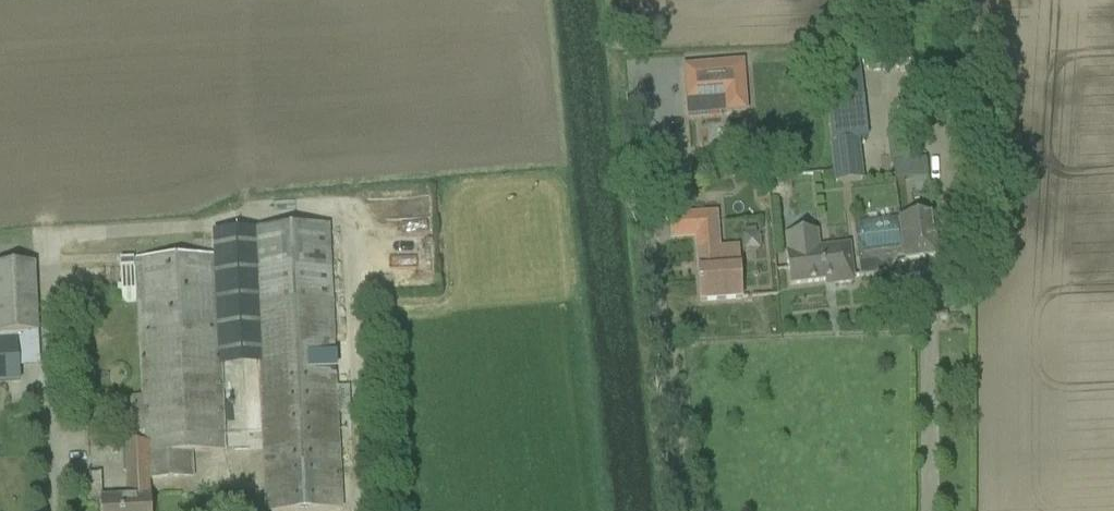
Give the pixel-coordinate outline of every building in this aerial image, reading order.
[(826,59),(831,104),(855,101),(850,57),(826,59)] [(742,62),(683,67),(687,117),(746,112),(742,62)] [(829,145),(834,185),(863,182),(859,141),(829,145)] [(737,246),(718,246),(716,212),(694,214),(696,239),(700,303),(740,300),(737,246)] [(900,216),(903,256),(938,253),(933,212),(900,216)] [(333,349),(328,227),(253,231),(263,449),(266,510),(288,510),(341,508),(339,468),(337,425),(337,415),(350,414),(349,389),(335,389),(333,349)] [(783,236),(786,258),(789,287),(833,282),(833,286),(853,284),(849,246),(829,249),(830,253),(819,255),(817,232),(783,236)] [(214,257),(149,260),(136,261),(142,398),(131,398),(133,445),(149,445),(150,473),(127,474),(128,499),(101,501),(102,510),(149,510),(148,498),(147,481),(192,478),(191,453),(223,452),(223,430),(214,257)] [(0,267),(0,335),(38,334),(34,266),(0,267)] [(19,382),(17,342),(0,343),(0,383),(19,382)] [(230,495),(230,507),(254,506),(253,494),(230,495)]
